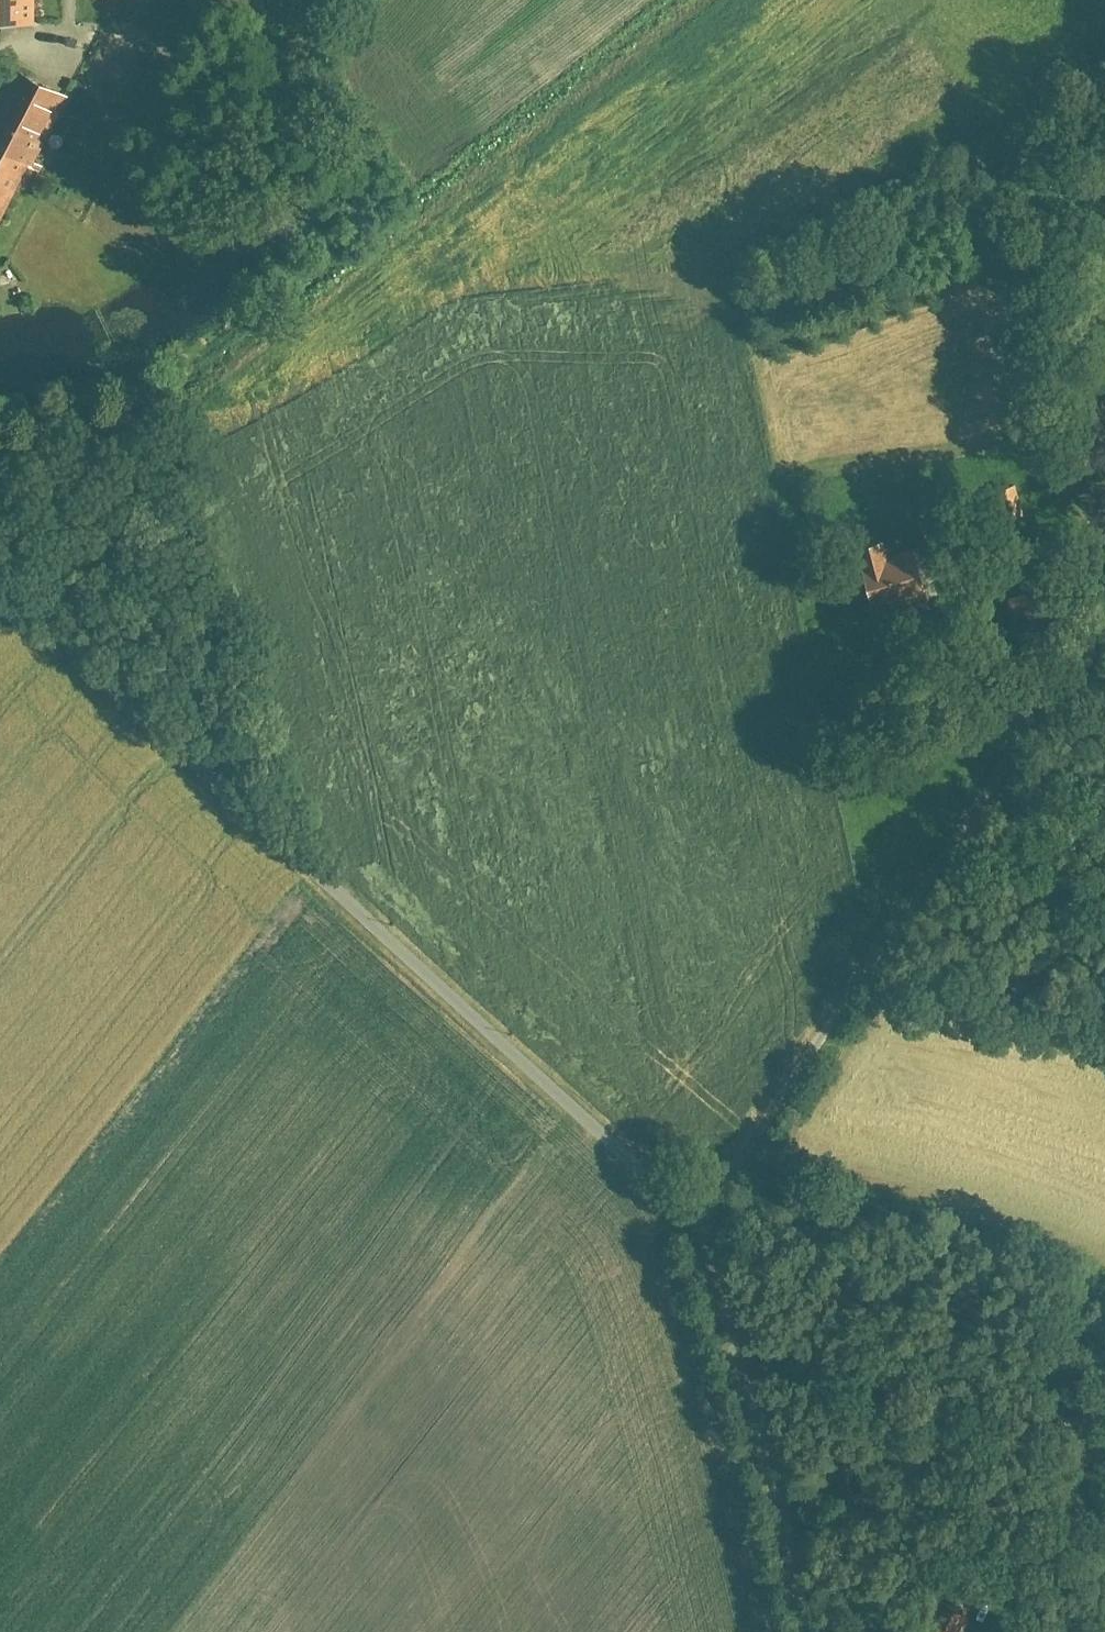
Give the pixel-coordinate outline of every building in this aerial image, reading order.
[(32,24),(31,0),(0,0),(0,25),(32,24)] [(0,84),(0,226),(68,99),(9,67),(0,84)] [(987,490),(1003,529),(1037,515),(1021,477),(987,490)] [(992,560),(1017,626),(1066,607),(1041,541),(992,560)] [(859,577),(871,621),(936,604),(924,560),(886,570),(879,543),(858,548),(865,576),(859,577)]
